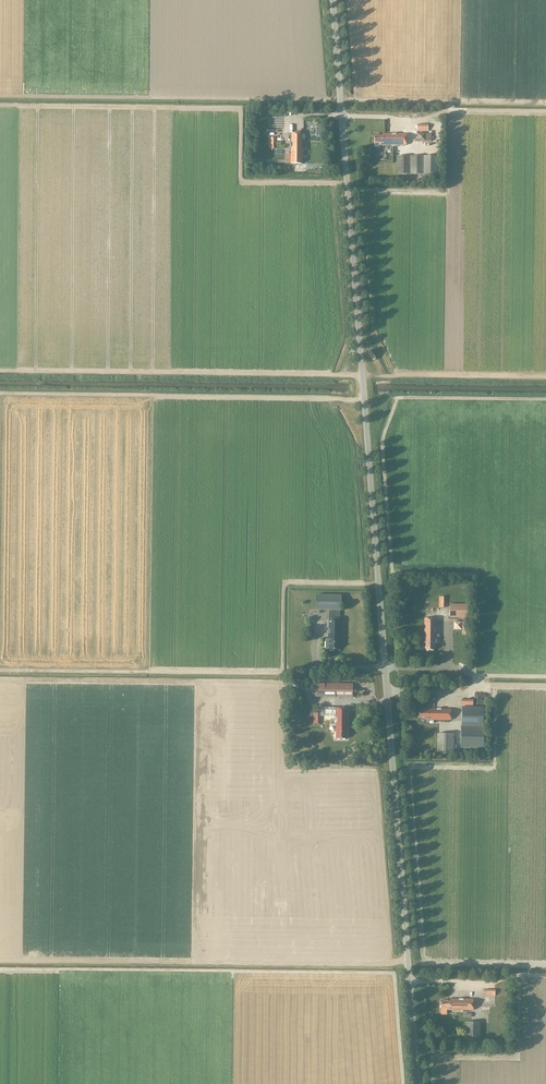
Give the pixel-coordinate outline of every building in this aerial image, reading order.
[(302,133),(291,133),(291,163),(302,164),(302,133)] [(417,142),(426,141),(425,133),(417,134),(417,142)] [(406,134),(382,134),(382,136),(374,135),(374,140),(374,143),(380,143),(380,145),(406,145),(406,134)] [(397,156),(396,174),(437,174),(437,156),(397,156)] [(329,610),(329,639),(326,639),(325,649),(339,649),(340,618),(340,610),(341,610),(341,595),(316,595),(294,595),(294,617),(309,617),(310,609),(329,610)] [(467,618),(467,604),(450,604),(449,617),(467,618)] [(435,618),(424,618),(424,642),(426,642),(426,650),(431,650),(433,650),(434,644),(435,644),(435,618)] [(312,696),(353,697),(353,684),(312,683),(312,696)] [(482,744),(482,739),(483,707),(462,706),(461,748),(482,748),(482,744)] [(347,708),(336,708),(336,738),(346,738),(347,708)] [(451,720),(451,709),(419,709),(419,715),(419,718),(425,718),(425,720),(451,720)] [(454,754),(454,748),(454,734),(437,733),(437,753),(454,754)] [(473,1010),(473,999),(449,999),(449,1001),(441,1001),(441,1005),(441,1006),(441,1008),(447,1008),(447,1010),(473,1010)] [(479,1042),(479,1022),(466,1022),(466,1042),(479,1042)]
